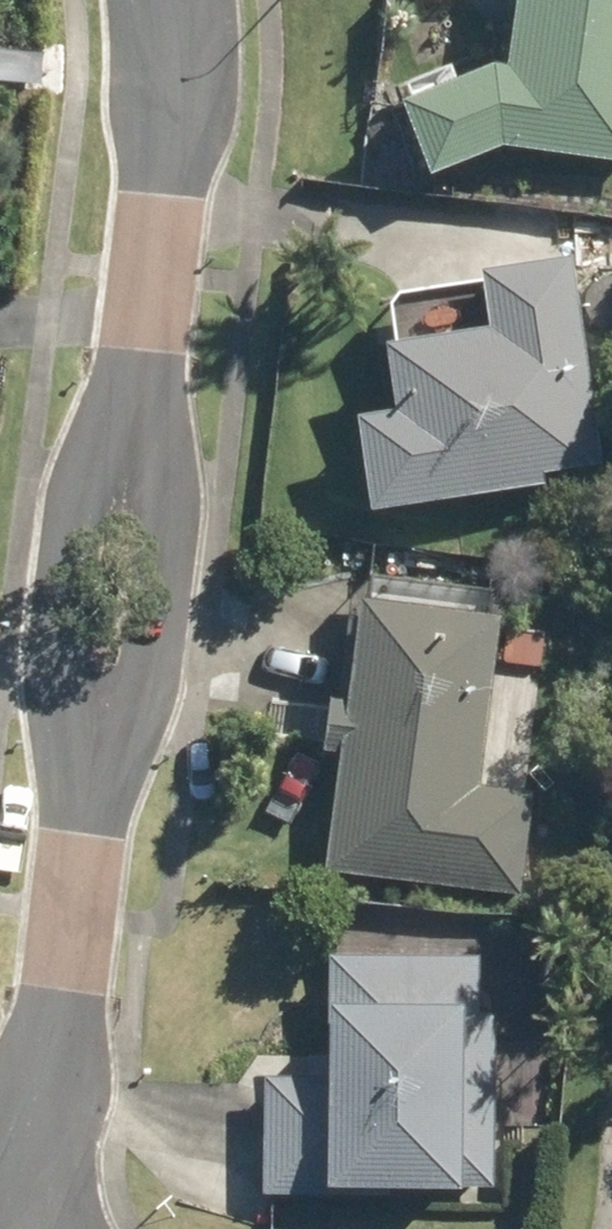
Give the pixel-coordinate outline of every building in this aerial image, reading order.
[(398,110),(426,181),(498,153),(611,168),(611,0),(510,0),(499,84),(493,85),(489,75),(398,110)] [(474,283),(482,339),(376,357),(387,423),(352,428),(366,521),(539,493),(537,477),(597,468),(565,269),(474,283)] [(319,756),(335,758),(321,879),(516,902),(528,799),(476,792),(495,627),(485,625),(489,598),(365,583),(360,613),(350,612),(338,711),(325,709),(319,756)] [(261,1087),(260,1201),(455,1201),(455,1196),(491,1195),(491,1020),(474,1021),(473,967),(325,967),(325,1068),(303,1068),(304,1086),(261,1087)] [(511,1102),(511,1124),(548,1124),(549,1103),(511,1102)]
